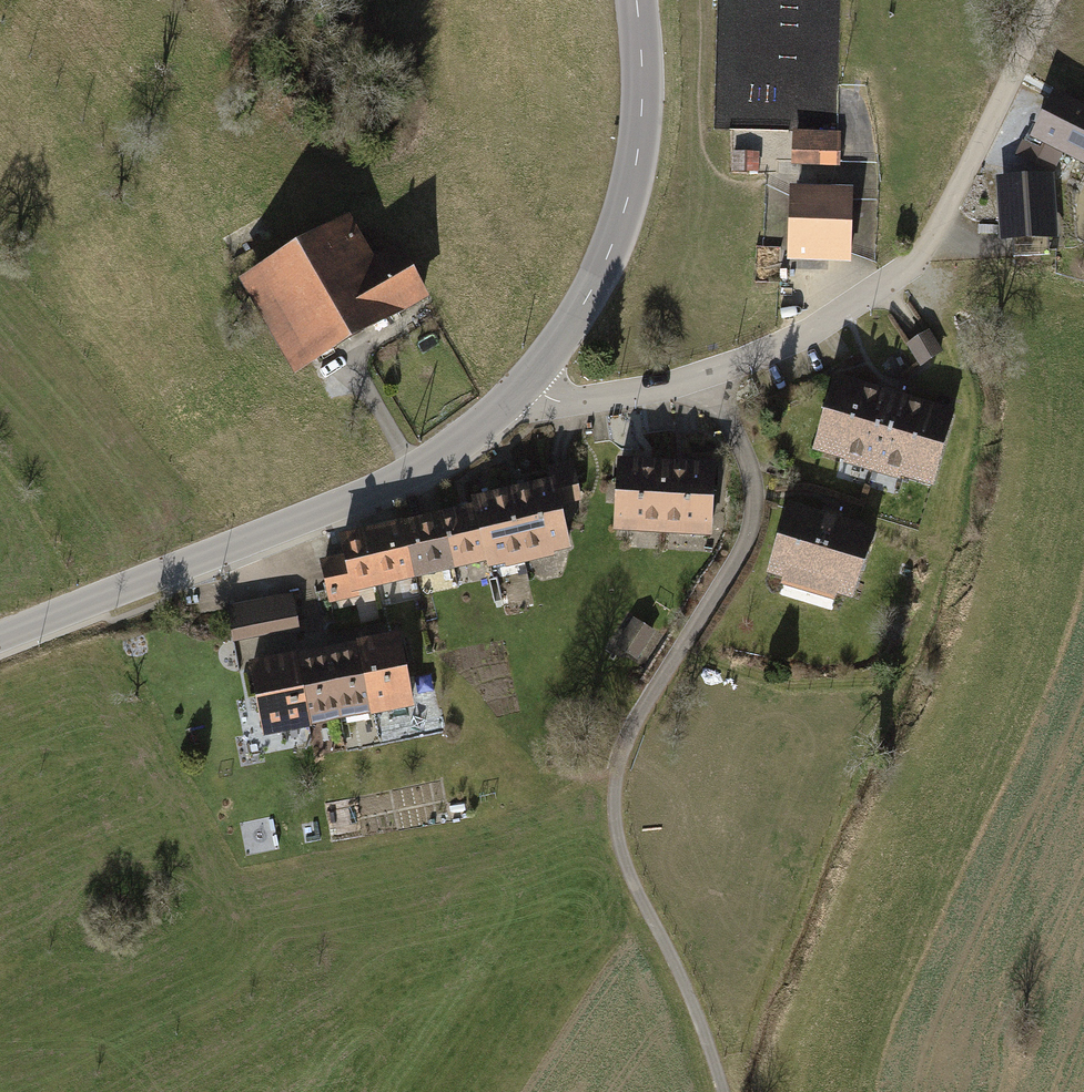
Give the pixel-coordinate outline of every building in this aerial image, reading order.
[(1051,92),(1029,137),(1026,135),(1023,141),(1022,141),(1014,156),(1053,175),(1061,158),(1083,169),(1083,108),(1051,92)] [(841,140),(792,138),(791,165),(840,166),(841,140)] [(1053,175),(994,179),(998,243),(1057,239),(1053,175)] [(790,186),(787,261),(851,263),(854,188),(790,186)] [(292,377),(429,299),(397,244),(373,258),(348,215),(236,280),(292,377)] [(929,330),(907,345),(921,366),(943,352),(929,330)] [(813,452),(933,488),(956,412),(835,376),(813,452)] [(617,459),(612,532),(662,535),(666,461),(617,459)] [(666,461),(662,535),(712,538),(716,464),(666,461)] [(547,468),(550,480),(553,492),(556,491),(560,506),(582,501),(572,462),(547,468)] [(570,550),(560,506),(556,491),(553,492),(550,480),(508,490),(525,565),(554,558),(554,554),(570,550)] [(525,565),(508,490),(470,498),(471,505),(485,563),(487,570),(503,566),(504,569),(525,565)] [(788,503),(767,575),(785,581),(784,584),(834,598),(835,595),(853,601),(877,530),(788,503)] [(485,563),(471,505),(439,512),(453,571),(485,563)] [(453,571),(439,512),(401,521),(414,580),(453,571)] [(414,580),(401,521),(364,530),(378,588),(414,580)] [(378,588),(364,530),(336,536),(340,556),(318,561),(328,604),(358,598),(357,593),(378,588)] [(232,643),(299,630),(292,594),(225,607),(232,643)] [(653,632),(634,620),(618,646),(637,658),(653,632)] [(354,642),(369,716),(369,718),(413,709),(398,633),(354,641),(354,642)] [(354,642),(326,648),(340,721),(369,716),(354,642)] [(295,654),(309,727),(340,721),(326,648),(295,654)] [(246,662),(261,739),(310,729),(309,727),(295,654),(295,653),(246,662)]
